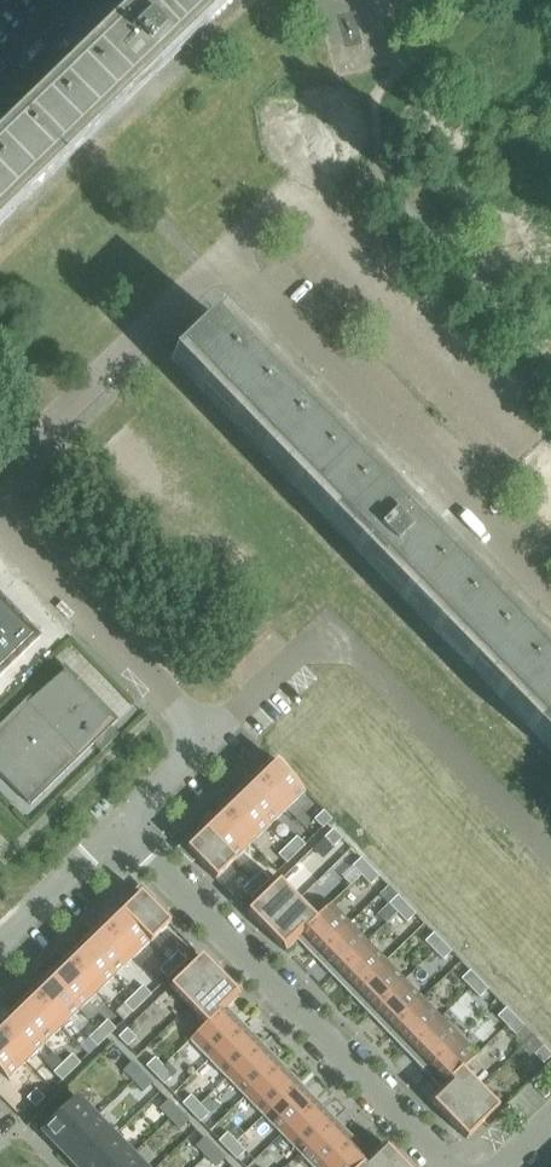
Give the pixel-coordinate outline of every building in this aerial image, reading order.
[(193,38),(232,0),(146,0),(0,142),(0,225),(193,38)] [(171,272),(162,281),(172,291),(181,282),(171,272)] [(189,290),(180,299),(190,309),(199,300),(189,290)] [(319,293),(284,327),(302,346),(337,312),(319,293)] [(199,300),(190,309),(200,320),(209,311),(199,300)] [(337,312),(302,346),(320,364),(355,330),(337,312)] [(225,328),(216,337),(227,347),(236,338),(225,328)] [(80,334),(71,343),(81,353),(90,344),(80,334)] [(236,338),(227,347),(237,358),(246,349),(236,338)] [(90,344),(81,353),(91,363),(100,354),(90,344)] [(357,352),(347,362),(356,371),(366,361),(357,352)] [(347,362),(337,372),(346,381),(356,371),(347,362)] [(108,363),(99,372),(110,382),(119,373),(108,363)] [(262,365),(253,374),(264,384),(272,375),(262,365)] [(119,373),(110,382),(120,393),(129,384),(119,373)] [(272,375),(264,384),(274,394),(283,385),(272,375)] [(318,389),(308,399),(317,408),(327,398),(318,389)] [(408,391),(389,409),(423,444),(442,426),(408,391)] [(137,392),(128,401),(138,411),(147,402),(137,392)] [(308,399),(298,410),(307,418),(317,408),(308,399)] [(146,404),(137,413),(148,423),(156,414),(146,404)] [(389,409),(371,427),(405,462),(423,444),(389,409)] [(165,422),(156,431),(166,441),(175,432),(165,422)] [(281,426),(271,436),(280,445),(290,434),(281,426)] [(371,427),(352,445),(386,480),(405,462),(371,427)] [(175,432),(166,441),(177,451),(185,442),(175,432)] [(271,436),(261,446),(270,455),(280,445),(271,436)] [(352,445),(334,463),(368,498),(386,480),(352,445)] [(193,451),(184,460),(195,470),(204,461),(193,451)] [(204,461),(195,470),(205,480),(214,471),(204,461)] [(244,462),(233,473),(243,482),(253,471),(244,462)] [(334,463),(316,481),(350,516),(368,498),(334,463)] [(449,564),(550,671),(550,466),(449,564)] [(140,467),(108,498),(122,513),(154,482),(140,467)] [(233,473),(223,483),(232,492),(243,482),(233,473)] [(316,481),(297,499),(331,534),(350,516),(316,481)] [(154,482),(122,513),(136,527),(168,497),(154,482)] [(168,497),(136,527),(150,542),(182,511),(168,497)] [(206,498),(196,509),(205,518),(215,507),(206,498)] [(196,509),(186,519),(195,528),(205,518),(196,509)] [(177,527),(167,537),(176,546),(186,536),(177,527)] [(38,638),(0,598),(0,675),(38,638)] [(107,732),(117,722),(63,666),(0,727),(0,777),(29,807),(93,746),(100,753),(118,737),(117,735),(113,739),(107,732)] [(293,751),(284,760),(294,770),(303,761),(293,751)] [(305,792),(272,757),(261,768),(266,773),(258,780),(287,810),(305,792)] [(303,761),(294,770),(304,780),(313,771),(303,761)] [(287,810),(258,780),(250,788),(245,783),(235,792),(269,827),(287,810)] [(326,786),(318,795),(328,805),(337,796),(326,786)] [(269,827),(235,792),(225,802),(230,807),(223,815),(251,845),(269,827)] [(337,796),(328,805),(338,815),(347,806),(337,796)] [(323,829),(332,820),(323,811),(314,820),(323,829)] [(251,845),(223,815),(215,822),(210,817),(200,827),(234,862),(251,845)] [(357,825),(348,834),(358,845),(367,836),(357,825)] [(234,862),(200,827),(190,836),(195,842),(186,850),(215,880),(234,862)] [(342,839),(333,829),(324,838),(333,848),(342,839)] [(367,836),(358,845),(369,855),(377,846),(367,836)] [(296,855),(305,846),(296,837),(287,846),(296,855)] [(286,864),(296,855),(287,846),(278,855),(286,864)] [(370,868),(361,858),(352,867),(361,876),(370,868)] [(391,861),(382,870),(393,880),(401,871),(391,861)] [(379,877),(370,868),(361,876),(370,886),(379,877)] [(270,880),(261,871),(252,880),(260,889),(270,880)] [(401,871),(393,880),(403,890),(412,881),(401,871)] [(260,889),(252,880),(242,889),(251,898),(260,889)] [(265,932),(297,901),(278,882),(247,912),(265,932)] [(169,924),(150,904),(140,894),(132,903),(127,898),(117,907),(151,942),(169,924)] [(406,905),(397,896),(388,904),(397,914),(406,905)] [(284,951),(332,904),(331,904),(315,919),(297,901),(265,932),(284,951)] [(432,903),(424,912),(434,923),(443,914),(432,903)] [(314,958),(350,923),(332,904),(284,951),(285,952),(302,936),(309,943),(304,948),(314,958)] [(415,914),(406,905),(397,914),(406,923),(415,914)] [(151,942),(117,907),(107,917),(112,922),(104,930),(133,960),(151,942)] [(443,914),(434,923),(444,933),(453,924),(443,914)] [(332,977),(368,942),(350,923),(314,958),(315,959),(320,954),(327,962),(322,967),(332,977)] [(133,960),(104,930),(96,937),(91,932),(81,941),(115,976),(133,960)] [(443,943),(434,933),(425,942),(434,951),(443,943)] [(467,939),(458,948),(469,958),(477,949),(467,939)] [(115,976),(81,941),(71,951),(76,956),(69,964),(97,994),(115,976)] [(350,996),(386,961),(368,942),(332,977),(333,978),(338,973),(346,981),(340,986),(350,996)] [(452,952),(443,943),(434,951),(443,961),(452,952)] [(538,959),(550,972),(550,946),(538,959)] [(477,949),(469,958),(479,968),(488,959),(477,949)] [(186,961),(178,952),(169,960),(178,969),(186,961)] [(188,1007),(220,976),(201,957),(169,988),(188,1007)] [(168,979),(178,969),(169,960),(159,970),(168,979)] [(368,1015),(404,979),(386,961),(350,996),(351,997),(356,992),(364,999),(359,1004),(368,1015)] [(97,994),(69,964),(61,971),(56,966),(46,976),(80,1011),(97,994)] [(479,980),(470,971),(461,979),(470,989),(479,980)] [(502,974),(493,983),(503,993),(512,984),(502,974)] [(80,1011),(46,976),(36,986),(41,991),(33,998),(62,1028),(80,1011)] [(220,976),(188,1007),(206,1025),(206,1026),(221,1012),(222,1013),(239,997),(238,995),(220,976)] [(386,1033),(423,998),(404,979),(368,1015),(369,1015),(374,1010),(382,1018),(377,1023),(386,1033)] [(488,989),(479,980),(470,989),(479,998),(488,989)] [(512,984),(503,993),(513,1003),(522,994),(512,984)] [(151,995),(142,986),(133,995),(142,1004),(151,995)] [(133,1013),(142,1004),(133,995),(124,1004),(133,1013)] [(62,1028),(33,998),(26,1006),(21,1000),(11,1010),(45,1045),(62,1028)] [(405,1052),(441,1017),(423,998),(386,1033),(387,1034),(393,1029),(400,1037),(395,1042),(405,1052)] [(515,1017),(506,1008),(497,1017),(506,1026),(515,1017)] [(11,1010),(1,1020),(6,1025),(0,1031),(0,1035),(27,1062),(45,1045),(11,1010)] [(536,1010),(527,1019),(537,1029),(546,1020),(536,1010)] [(208,1060),(244,1025),(235,1015),(229,1020),(222,1013),(221,1012),(206,1026),(190,1042),(208,1060)] [(423,1071),(459,1036),(441,1017),(405,1052),(406,1053),(411,1048),(418,1056),(413,1061),(423,1071)] [(524,1027),(515,1017),(506,1026),(515,1035),(524,1027)] [(106,1038),(116,1029),(107,1020),(98,1029),(106,1038)] [(537,1029),(547,1039),(550,1036),(550,1025),(546,1020),(537,1029)] [(226,1079),(262,1044),(253,1034),(248,1039),(240,1032),(245,1027),(244,1025),(208,1060),(226,1079)] [(97,1047),(106,1038),(98,1029),(88,1038),(97,1047)] [(136,1038),(127,1029),(118,1038),(127,1047),(136,1038)] [(0,1035),(0,1072),(8,1080),(27,1062),(0,1035)] [(429,1101),(477,1054),(459,1036),(423,1071),(424,1072),(429,1067),(436,1075),(431,1080),(440,1088),(428,1100),(429,1101)] [(244,1098),(281,1063),(271,1053),(266,1058),(258,1050),(263,1045),(262,1044),(226,1079),(244,1098)] [(543,1046),(534,1055),(543,1065),(550,1057),(550,1054),(543,1046)] [(80,1063),(72,1054),(63,1063),(71,1072),(80,1063)] [(479,1089),(462,1071),(478,1055),(477,1054),(429,1101),(447,1120),(479,1089)] [(164,1067),(155,1058),(146,1066),(155,1076),(164,1067)] [(62,1082),(71,1072),(63,1063),(53,1073),(62,1082)] [(133,1082),(142,1073),(132,1063),(123,1071),(133,1082)] [(263,1117),(299,1082),(289,1072),(284,1077),(276,1069),(282,1064),(281,1063),(244,1098),(263,1117)] [(173,1076),(164,1067),(155,1076),(164,1085),(173,1076)] [(143,1092),(152,1084),(142,1073),(133,1082),(143,1092)] [(281,1136),(317,1101),(307,1091),(302,1096),(295,1088),(300,1083),(299,1082),(263,1117),(281,1136)] [(35,1107),(44,1098),(36,1089),(26,1099),(35,1107)] [(466,1139),(498,1109),(479,1089),(447,1120),(466,1139)] [(200,1105),(191,1095),(182,1104),(191,1113),(200,1105)] [(62,1151),(95,1119),(76,1099),(43,1131),(62,1151)] [(178,1111),(168,1100),(160,1108),(170,1119),(178,1111)] [(299,1154),(335,1119),(325,1109),(320,1114),(313,1107),(318,1102),(317,1101),(281,1136),(299,1154)] [(209,1114),(200,1105),(191,1113),(200,1123),(209,1114)] [(180,1129),(188,1121),(178,1111),(170,1119),(180,1129)] [(113,1137),(95,1119),(62,1151),(78,1166),(83,1166),(113,1137)] [(353,1138),(344,1128),(338,1133),(331,1125),(336,1120),(335,1119),(299,1154),(311,1166),(323,1166),(353,1138)] [(236,1142),(227,1133),(218,1142),(227,1151),(236,1142)] [(131,1156),(113,1137),(83,1166),(120,1166),(131,1156)] [(215,1148),(205,1138),(196,1146),(206,1157),(215,1148)] [(383,1146),(382,1144),(370,1156),(362,1147),(357,1152),(349,1144),(354,1139),(353,1138),(323,1166),(361,1166),(383,1146)] [(245,1152),(236,1142),(227,1151),(236,1160),(245,1152)] [(402,1165),(383,1146),(361,1166),(399,1166),(402,1165)] [(225,1159),(215,1148),(206,1157),(216,1166),(225,1159)] [(131,1156),(120,1166),(142,1166),(131,1156)]
